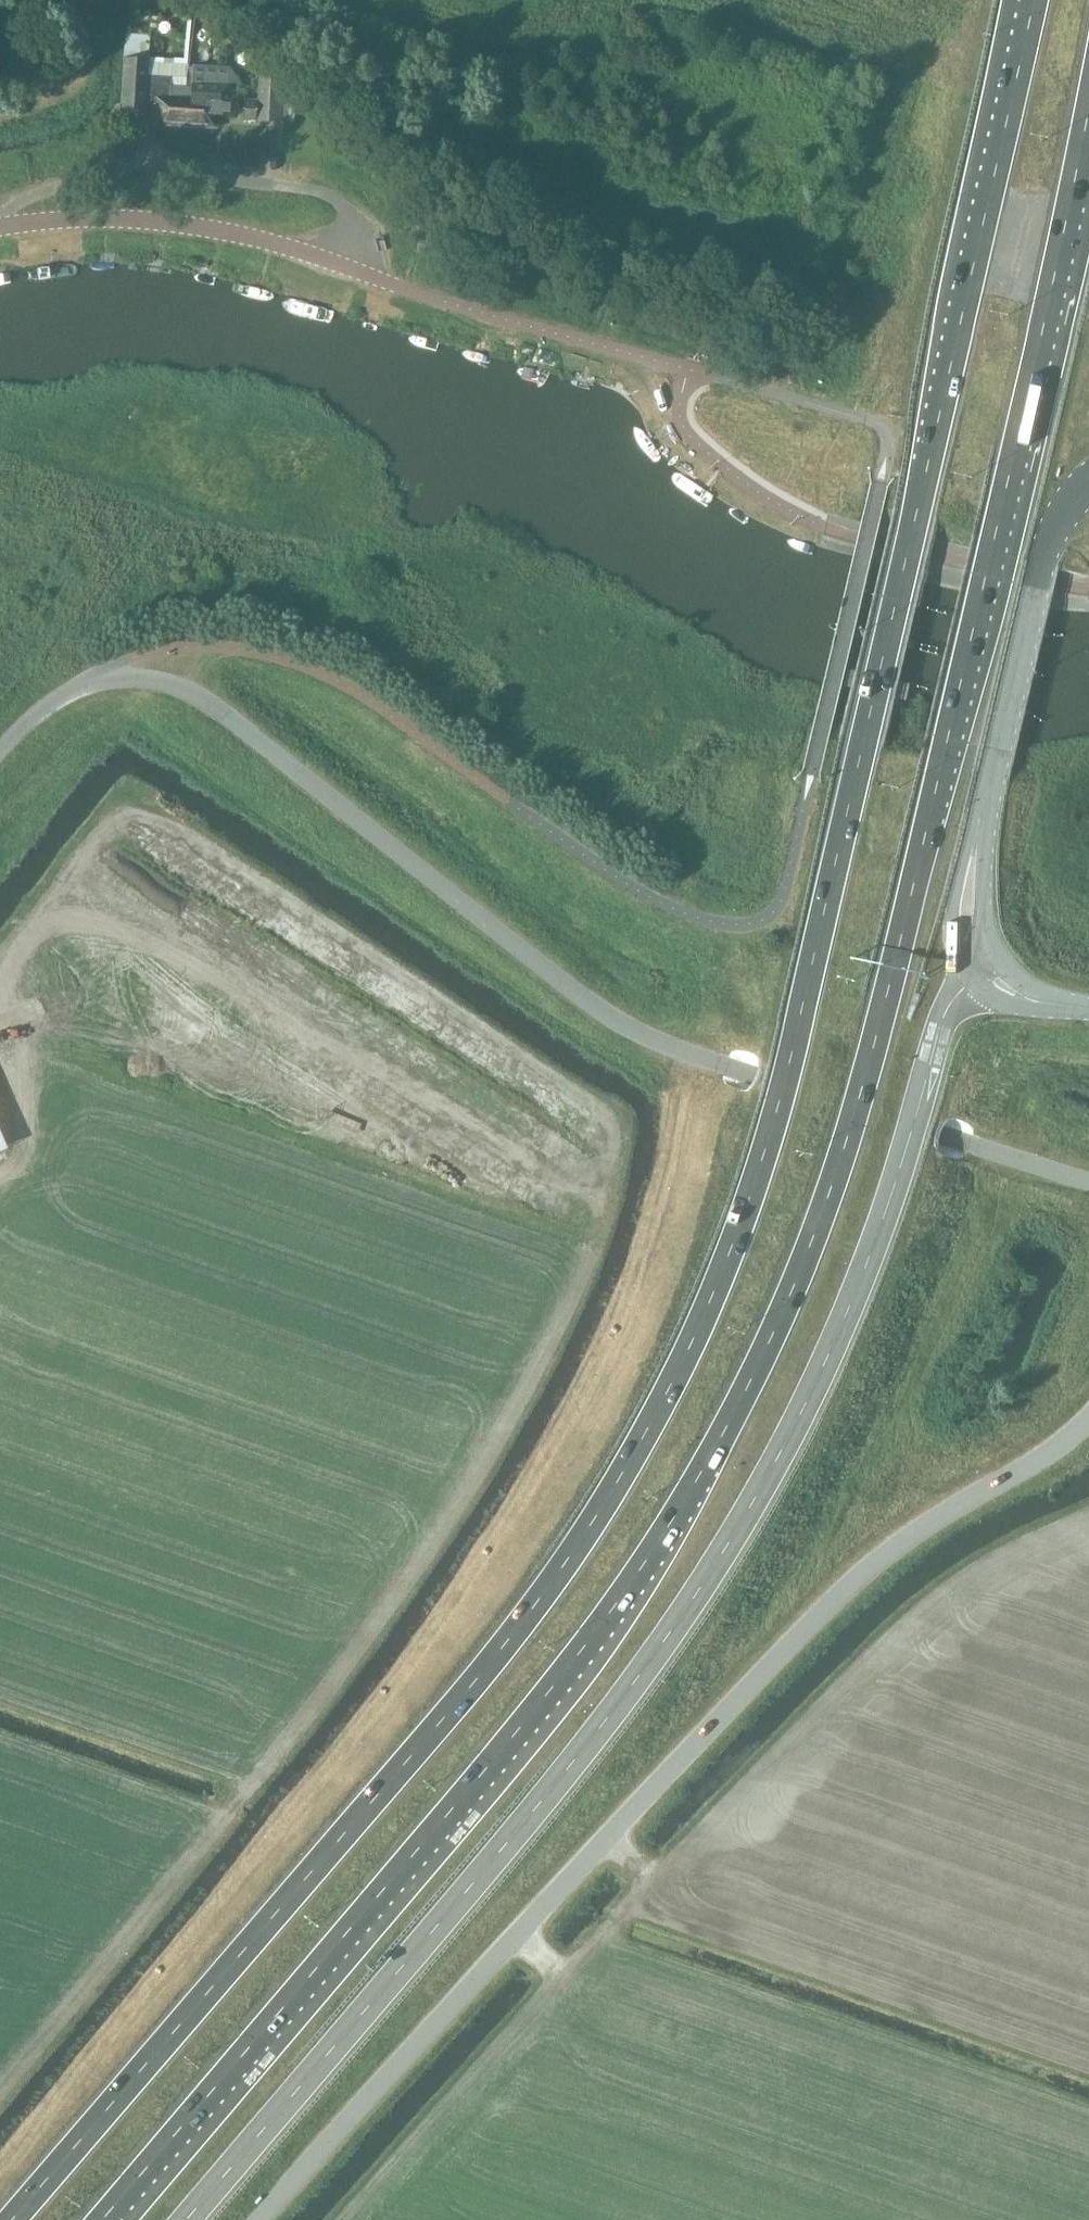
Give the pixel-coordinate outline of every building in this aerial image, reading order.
[(191,0),(176,0),(176,1),(176,2),(176,4),(177,5),(177,6),(178,8),(179,9),(180,10),(180,11),(182,12),(183,13),(184,14),(185,14),(186,15),(188,15),(189,16),(191,16),(192,16),(193,1),(191,0)] [(155,121),(185,123),(187,99),(191,99),(192,86),(186,86),(187,65),(150,63),(153,24),(131,23),(125,109),(147,110),(156,111),(155,121)] [(187,99),(185,123),(215,125),(216,115),(227,116),(229,96),(239,96),(240,82),(230,70),(193,68),(192,86),(191,99),(187,99)] [(280,89),(281,73),(281,72),(280,72),(265,71),(259,71),(259,74),(258,93),(257,103),(244,102),(243,110),(243,119),(255,120),(255,122),(280,124),(280,121),(294,122),(296,97),(289,97),(289,90),(280,89)]
